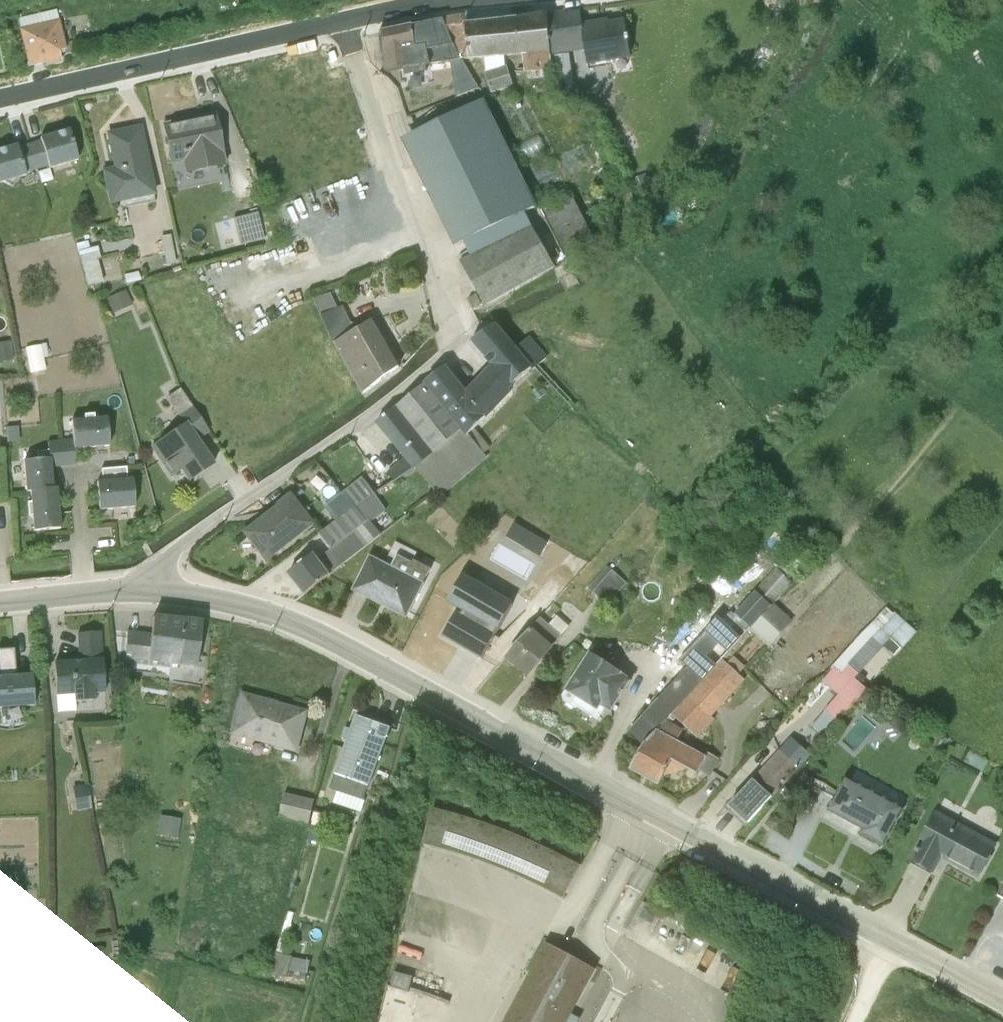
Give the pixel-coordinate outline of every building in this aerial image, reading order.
[(17,16),(28,65),(62,57),(60,49),(67,48),(57,6),(17,16)] [(583,48),(586,64),(630,55),(623,18),(595,24),(594,19),(581,21),(578,8),(563,10),(563,7),(546,11),(553,54),(583,48)] [(466,11),(444,15),(460,56),(481,56),(483,68),(491,92),(513,83),(505,63),(505,54),(521,54),(522,68),(551,68),(550,54),(553,54),(546,11),(466,20),(466,11)] [(380,29),(386,68),(418,62),(410,23),(380,29)] [(462,241),(523,211),(535,205),(483,97),(409,133),(462,241)] [(165,120),(164,120),(173,162),(183,160),(185,171),(226,163),(215,110),(214,110),(214,111),(166,121),(165,120)] [(116,164),(102,167),(109,202),(154,193),(141,125),(109,131),(116,164)] [(30,141),(38,167),(49,163),(50,166),(79,158),(70,127),(41,135),(42,138),(30,141)] [(30,141),(19,145),(18,142),(0,147),(0,181),(5,179),(14,185),(18,176),(27,173),(26,170),(38,167),(30,141)] [(645,170),(629,177),(634,189),(650,182),(645,170)] [(573,197),(545,211),(569,257),(597,243),(573,197)] [(258,211),(235,217),(241,242),(265,235),(258,211)] [(523,211),(462,241),(470,255),(528,222),(523,211)] [(528,222),(470,255),(460,261),(484,305),(553,266),(528,222)] [(170,233),(161,235),(166,264),(176,262),(170,233)] [(88,240),(77,242),(87,284),(103,280),(97,258),(100,257),(98,245),(89,247),(88,240)] [(126,289),(106,298),(112,313),(132,304),(126,289)] [(330,292),(314,297),(322,314),(320,315),(333,343),(363,394),(398,367),(399,366),(371,319),(362,325),(348,321),(341,305),(336,307),(330,292)] [(434,454),(416,467),(440,496),(487,458),(484,454),(491,448),(474,427),(485,417),(486,418),(512,393),(508,389),(531,367),(515,349),(513,351),(495,325),(472,339),(494,365),(464,396),(442,367),(425,381),(427,383),(395,409),(434,454)] [(515,349),(531,367),(533,369),(547,357),(529,336),(515,349)] [(0,341),(0,362),(13,359),(9,339),(0,341)] [(41,344),(24,348),(29,373),(45,370),(41,344)] [(183,424),(151,446),(171,476),(181,469),(188,481),(213,464),(196,439),(209,431),(179,388),(165,398),(183,424)] [(434,454),(395,409),(392,409),(376,422),(404,456),(386,472),(394,481),(416,467),(434,454)] [(60,440),(63,466),(76,465),(74,449),(109,446),(106,417),(94,418),(93,414),(83,415),(83,419),(71,421),(72,439),(60,440)] [(18,426),(4,427),(6,442),(19,441),(18,426)] [(63,466),(60,440),(46,442),(47,449),(36,450),(37,459),(24,461),(26,492),(30,491),(53,488),(51,467),(63,466)] [(101,480),(96,481),(99,509),(135,506),(132,478),(127,478),(126,466),(100,469),(101,480)] [(355,506),(374,494),(361,477),(343,491),(355,506)] [(53,488),(30,491),(30,501),(27,501),(29,516),(32,515),(34,530),(60,528),(56,487),(53,488)] [(335,521),(355,506),(343,491),(323,506),(335,521)] [(355,506),(335,521),(318,533),(330,549),(318,557),(314,553),(288,572),(305,593),(381,534),(370,522),(386,510),(374,494),(355,506)] [(291,495),(243,532),(265,560),(313,523),(291,495)] [(412,563),(413,560),(417,551),(395,541),(385,563),(392,566),(397,555),(412,563)] [(392,566),(385,563),(371,556),(354,589),(381,603),(383,600),(408,613),(430,569),(413,560),(412,563),(397,555),(392,566)] [(702,681),(747,632),(750,629),(773,604),(792,583),(785,577),(790,571),(782,563),(734,612),(729,608),(679,660),(702,681)] [(608,568),(591,588),(593,591),(592,592),(607,605),(627,583),(612,570),(611,571),(608,568)] [(383,600),(381,603),(406,616),(408,613),(383,600)] [(773,604),(750,629),(769,647),(792,621),(773,604)] [(838,695),(811,728),(824,740),(867,690),(854,679),(890,639),(901,649),(917,633),(894,613),(893,614),(886,608),(830,668),(832,670),(822,682),(838,695)] [(541,617),(506,656),(508,657),(507,660),(513,665),(515,664),(528,675),(570,627),(557,615),(550,624),(541,617)] [(127,631),(124,653),(131,654),(130,659),(196,669),(201,622),(153,617),(151,634),(127,631)] [(79,661),(54,663),(56,696),(72,695),(73,701),(93,700),(93,692),(104,692),(100,631),(77,633),(79,661)] [(747,632),(702,681),(671,714),(697,739),(714,719),(711,717),(745,680),(739,675),(746,667),(733,656),(751,636),(747,632)] [(34,706),(31,674),(15,675),(13,648),(0,649),(0,708),(34,706)] [(601,705),(605,707),(611,711),(630,680),(589,653),(563,696),(565,701),(575,708),(577,707),(581,707),(585,701),(598,709),(601,705)] [(279,710),(280,705),(241,695),(239,700),(279,710)] [(279,710),(239,700),(230,736),(296,753),(306,712),(280,705),(279,710)] [(581,707),(577,707),(597,720),(605,707),(601,705),(598,709),(585,701),(581,707)] [(346,739),(329,789),(336,792),(333,804),(361,813),(365,801),(364,800),(390,727),(356,715),(352,729),(345,727),(342,737),(346,739)] [(645,742),(630,769),(658,785),(666,770),(669,772),(680,769),(682,766),(697,774),(699,771),(709,776),(719,759),(707,753),(706,756),(677,741),(683,730),(666,720),(645,742)] [(780,749),(729,805),(748,822),(799,767),(780,749)] [(847,777),(829,810),(864,829),(862,833),(883,844),(903,807),(847,777)] [(86,784),(71,787),(75,812),(90,809),(86,784)] [(285,793),(279,817),(310,825),(315,800),(285,793)] [(432,808),(423,844),(462,855),(494,866),(522,878),(562,898),(580,865),(547,849),(525,839),(490,825),(432,808)] [(315,811),(307,841),(316,843),(320,828),(323,829),(327,814),(315,811)] [(937,812),(911,859),(932,871),(940,856),(977,876),(995,843),(937,812)] [(158,816),(155,834),(176,838),(179,819),(158,816)] [(503,1021),(577,1021),(579,1018),(571,1014),(595,969),(545,943),(503,1021)] [(277,954),(271,975),(305,980),(310,961),(293,958),(277,954)]
